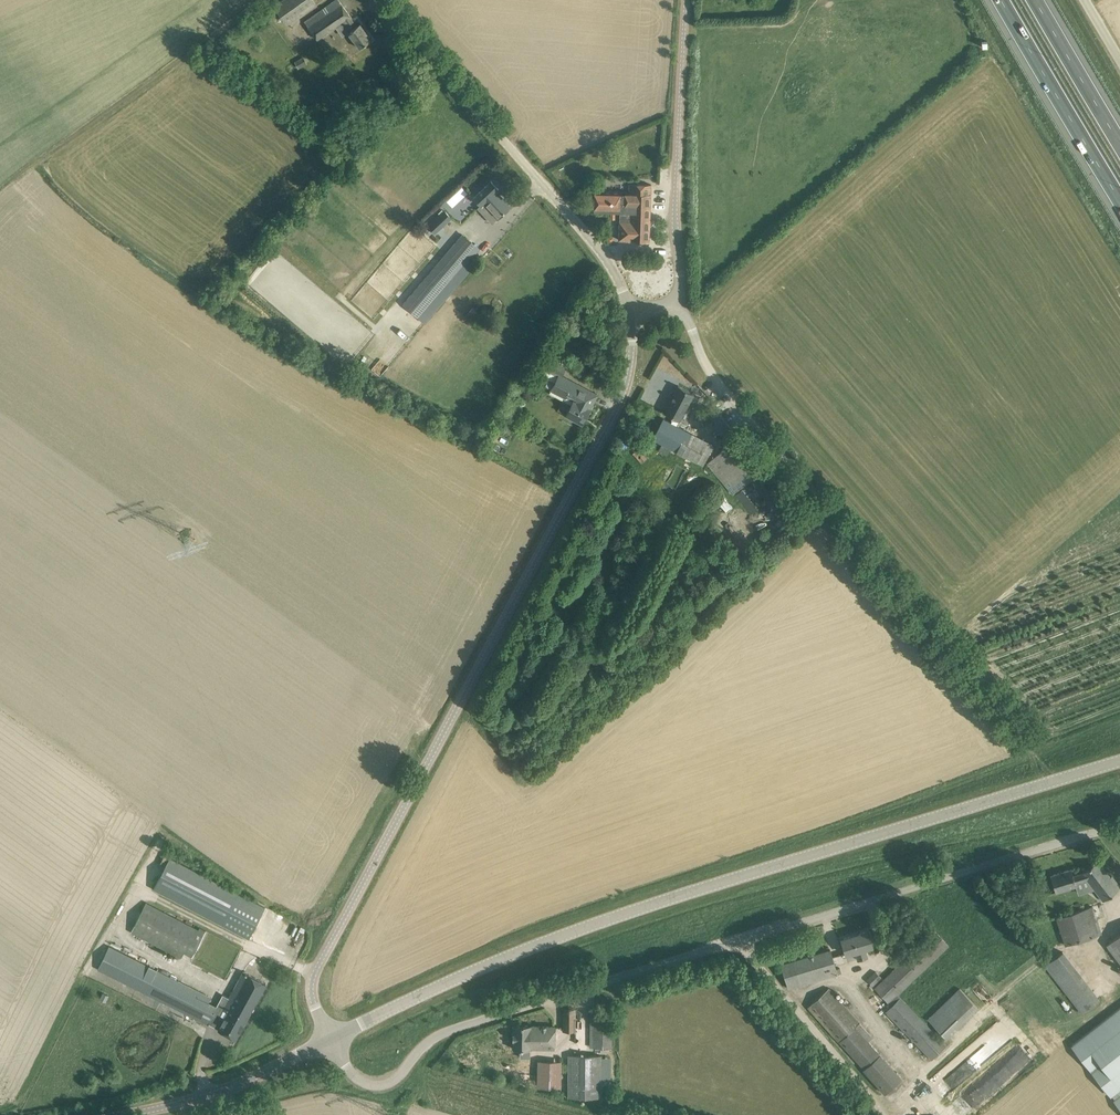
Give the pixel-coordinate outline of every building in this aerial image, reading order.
[(316,4),(313,0),(282,0),(274,6),(287,24),(316,4)] [(305,22),(318,40),(345,20),(352,29),(348,32),(360,48),(372,39),(360,23),(356,26),(351,19),(352,18),(339,0),(335,0),(305,22)] [(252,20),(236,33),(242,41),(258,28),(252,20)] [(492,223),(503,213),(511,206),(496,191),(499,189),(491,180),(474,197),(481,205),(478,208),(492,223)] [(630,193),(594,191),(595,210),(611,211),(611,218),(616,218),(616,211),(620,211),(619,239),(649,240),(651,184),(630,183),(630,193)] [(435,234),(452,218),(445,210),(428,226),(435,234)] [(469,260),(479,248),(462,234),(403,304),(425,322),(474,265),(469,260)] [(479,313),(473,307),(467,313),(474,319),(479,313)] [(597,395),(562,376),(567,367),(551,359),(544,373),(556,379),(551,388),(574,400),(566,414),(583,423),(590,409),(589,408),(597,395)] [(694,393),(678,385),(664,412),(679,420),(694,393)] [(733,494),(764,467),(714,408),(708,413),(715,422),(732,443),(707,463),(733,494)] [(708,441),(664,417),(652,438),(697,462),(708,441)] [(647,458),(638,448),(633,453),(642,463),(647,458)] [(725,512),(731,507),(723,495),(717,499),(725,512)] [(798,521),(792,526),(800,534),(806,529),(798,521)] [(170,857),(154,888),(154,889),(248,938),(265,907),(170,857)] [(1112,894),(1119,887),(1119,886),(1112,875),(1110,877),(1098,861),(1082,873),(1073,876),(1071,869),(1051,875),(1056,892),(1076,885),(1075,883),(1087,879),(1103,900),(1112,894)] [(146,903),(131,932),(181,958),(184,953),(192,957),(205,930),(199,927),(193,924),(192,927),(146,903)] [(1064,945),(1090,936),(1101,933),(1091,905),(1055,917),(1064,945)] [(868,930),(841,939),(846,954),(855,951),(858,959),(867,957),(865,948),(873,945),(868,930)] [(949,945),(942,938),(935,930),(909,955),(904,949),(895,957),(900,963),(875,988),(888,1002),(891,1005),(886,1010),(932,1059),(946,1045),(900,997),(897,994),(949,945)] [(1110,941),(1119,954),(1119,933),(1110,941)] [(209,1001),(211,997),(109,946),(97,969),(209,1024),(218,1006),(218,1005),(209,1001)] [(830,949),(781,964),(789,988),(837,974),(830,949)] [(1082,1013),(1099,999),(1062,951),(1045,965),(1082,1013)] [(228,1009),(218,1029),(236,1039),(265,983),(243,971),(224,1007),(228,1009)] [(876,971),(867,979),(872,986),(882,977),(876,971)] [(945,1038),(978,1006),(958,986),(926,1018),(945,1038)] [(872,1036),(866,1030),(829,987),(808,1006),(885,1093),(894,1086),(902,1078),(869,1040),(872,1036)] [(1071,1045),(1119,1108),(1119,1007),(1112,1013),(1072,1044),(1071,1045)] [(575,1030),(575,1019),(576,1008),(563,1008),(563,1030),(575,1030)] [(594,1048),(612,1048),(612,1009),(595,1009),(594,1048)] [(516,1025),(515,1047),(520,1047),(520,1058),(530,1058),(531,1047),(555,1048),(555,1037),(555,1026),(531,1026),(531,1025),(516,1025)] [(602,1098),(602,1056),(568,1055),(568,1097),(602,1098)] [(561,1061),(538,1060),(537,1087),(562,1088),(561,1061)] [(978,1108),(1000,1085),(988,1074),(966,1097),(978,1108)]
